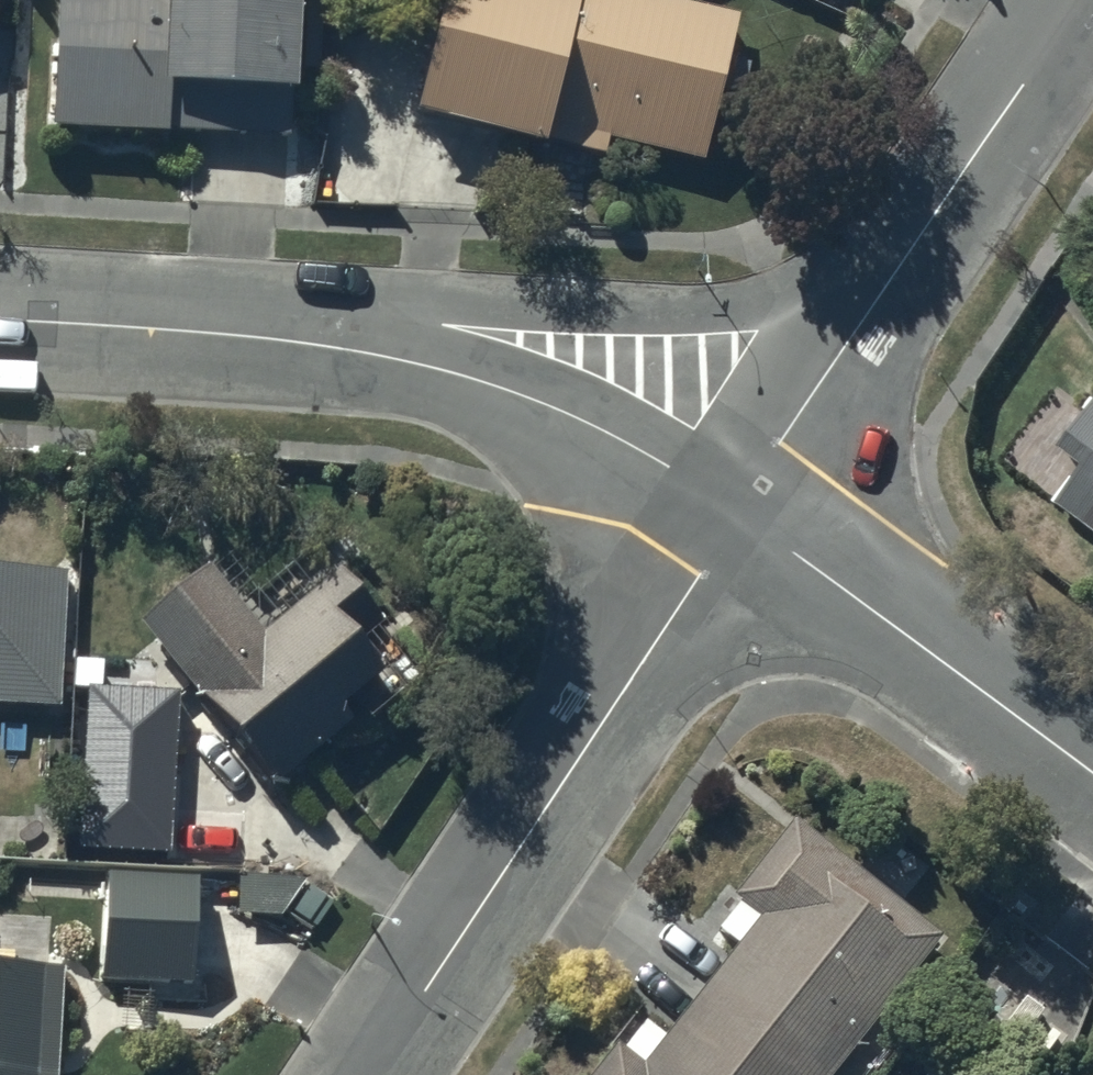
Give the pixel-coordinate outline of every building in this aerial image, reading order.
[(56,119),(168,126),(168,120),(291,127),(292,99),(299,99),(304,0),(62,0),(56,119)] [(742,5),(721,0),(450,0),(421,116),(548,147),(552,132),(607,145),(610,129),(705,152),(742,5)] [(1055,440),(1075,456),(1046,495),(1074,516),(1057,539),(1092,566),(1092,389),(1055,440)] [(331,559),(264,617),(208,553),(137,615),(275,772),(349,708),(336,693),(382,653),(363,631),(384,613),(343,566),(364,548),(346,529),(323,549),(331,559)] [(0,558),(0,694),(59,697),(66,561),(0,558)] [(158,674),(92,674),(92,730),(159,730),(158,674)] [(137,796),(135,853),(243,857),(245,800),(211,799),(211,794),(184,793),(184,798),(137,796)] [(937,927),(790,813),(732,888),(740,895),(718,922),(735,935),(664,1026),(646,1012),(622,1043),(614,1036),(584,1074),(821,1074),(937,927)] [(195,869),(105,867),(103,971),(192,974),(195,869)] [(0,955),(0,1074),(55,1074),(61,958),(0,955)]
